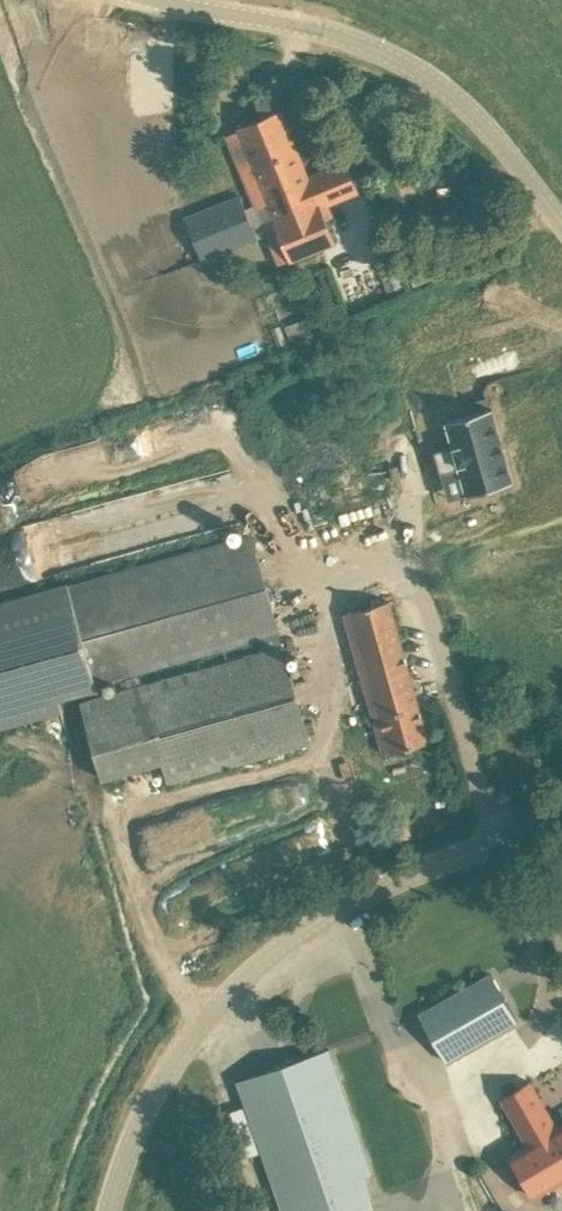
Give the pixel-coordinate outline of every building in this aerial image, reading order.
[(238,127),(292,260),(336,241),(322,207),(359,191),(346,160),(309,175),(287,121),(293,116),(305,111),(293,82),(255,98),(263,117),(238,127)] [(185,216),(203,259),(258,237),(240,194),(185,216)] [(307,334),(300,319),(286,325),(292,340),(307,334)] [(493,407),(447,420),(467,494),(513,481),(493,407)] [(63,710),(58,693),(258,635),(263,651),(147,683),(144,672),(121,678),(124,690),(82,702),(97,755),(103,778),(163,761),(169,782),(311,742),(254,537),(0,607),(0,728),(63,710)] [(390,600),(345,612),(385,753),(429,740),(390,600)] [(491,976),(423,1015),(447,1057),(515,1018),(491,976)] [(242,1079),(286,1210),(374,1210),(363,1176),(374,1172),(333,1048),(242,1079)] [(510,1156),(534,1196),(561,1179),(561,1125),(558,1128),(530,1082),(501,1099),(528,1145),(510,1156)]
